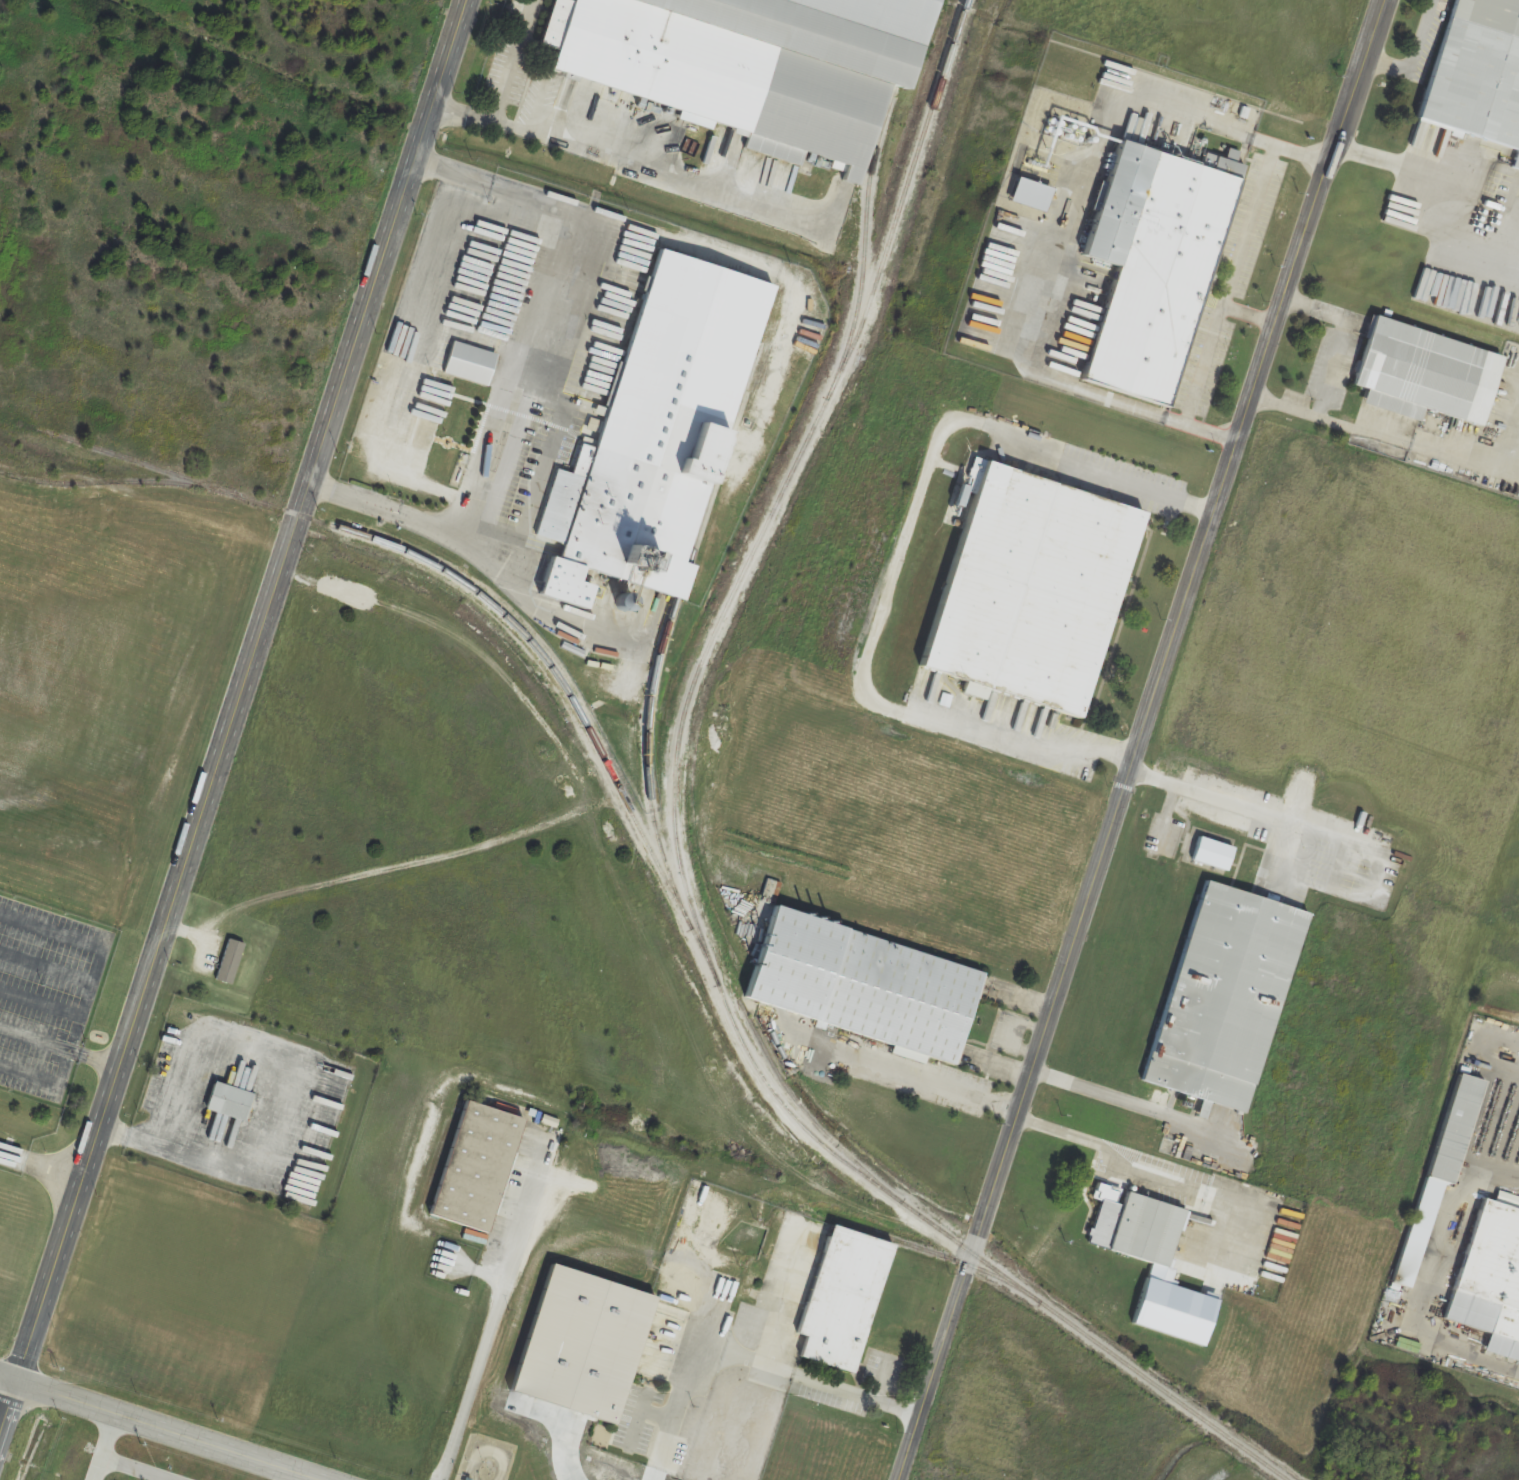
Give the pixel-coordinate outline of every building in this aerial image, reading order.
[(568,2),(561,0),(546,0),(534,45),(549,49),(543,73),(676,110),(694,125),(709,129),(712,126),(746,135),(742,150),(798,165),(800,163),(802,154),(829,162),(842,173),(840,181),(858,185),(885,87),(901,91),(907,68),(919,54),(934,0),(568,0),(568,2)] [(1413,123),(1510,149),(1505,167),(1518,170),(1518,0),(1446,0),(1413,123)] [(1236,163),(1205,154),(1202,165),(1111,140),(1079,257),(1110,266),(1079,382),(1169,406),(1236,163)] [(766,284),(648,250),(600,420),(586,416),(570,475),(578,478),(554,563),(616,581),(609,607),(628,612),(634,589),(681,602),(691,567),(687,565),(766,284)] [(1360,405),(1417,420),(1420,409),(1482,425),(1501,353),(1368,318),(1350,386),(1364,390),(1360,405)] [(441,374),(486,387),(495,354),(450,341),(441,374)] [(1139,507),(974,462),(916,672),(1082,717),(1139,507)] [(574,643),(584,622),(563,612),(553,633),(574,643)] [(1302,909),(1196,881),(1142,1083),(1248,1111),(1302,909)] [(740,1001),(952,1062),(979,969),(767,907),(740,1001)] [(235,985),(245,944),(227,940),(217,981),(235,985)] [(1451,1186),(1481,1080),(1455,1073),(1394,1284),(1410,1289),(1441,1183),(1451,1186)] [(213,1081),(204,1109),(244,1122),(253,1094),(213,1081)] [(427,1215),(487,1232),(520,1118),(461,1100),(427,1215)] [(1085,1244),(1164,1267),(1181,1209),(1123,1191),(1119,1204),(1099,1198),(1085,1244)] [(1518,1343),(1518,1210),(1476,1199),(1443,1323),(1518,1343)] [(852,1374),(890,1243),(827,1225),(796,1333),(803,1335),(797,1358),(852,1374)] [(507,1393),(614,1424),(651,1295),(545,1264),(507,1393)]
